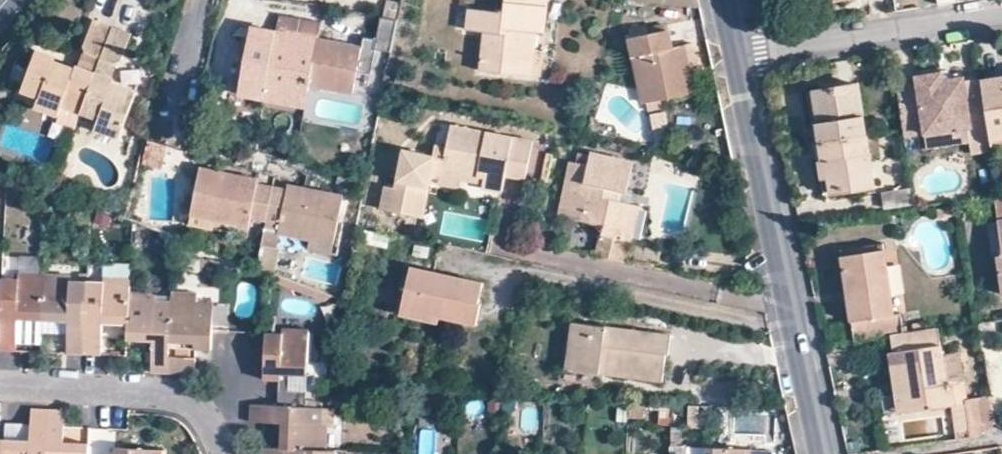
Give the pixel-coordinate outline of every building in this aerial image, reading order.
[(535,35),(541,35),(545,0),(506,0),(504,15),(469,12),(467,33),(484,36),(481,74),(522,78),(525,55),(518,53),(518,52),(519,33),(520,33),(535,35)] [(374,53),(390,56),(397,23),(379,20),(374,53)] [(80,114),(110,29),(90,22),(81,47),(85,54),(79,69),(75,68),(73,73),(53,65),(54,60),(34,53),(20,92),(38,99),(35,108),(57,116),(61,107),(80,114)] [(320,23),(316,42),(360,51),(360,49),(364,32),(320,23)] [(110,29),(80,114),(98,121),(95,129),(118,138),(134,95),(112,87),(114,82),(109,80),(114,64),(118,64),(128,36),(110,29)] [(267,87),(307,95),(309,86),(352,94),(360,51),(316,42),(315,49),(295,45),(296,38),(249,29),(237,96),(264,101),(267,87)] [(535,36),(535,35),(520,33),(519,33),(518,52),(518,53),(525,55),(522,78),(530,79),(532,55),(533,54),(535,36)] [(643,107),(691,97),(687,72),(682,47),(670,50),(665,33),(628,41),(643,107)] [(316,42),(296,38),(295,45),(315,49),(316,42)] [(692,45),(682,47),(687,72),(697,70),(692,45)] [(916,78),(917,86),(917,91),(964,84),(964,80),(943,83),(942,74),(916,78)] [(980,82),(987,127),(990,142),(1001,140),(1001,79),(980,82)] [(987,127),(980,82),(964,84),(917,91),(917,86),(895,89),(903,138),(924,135),(987,127)] [(305,109),(307,95),(267,87),(264,101),(305,109)] [(857,88),(815,94),(815,95),(823,144),(866,138),(857,88)] [(816,145),(823,144),(815,95),(815,94),(809,95),(808,96),(816,145)] [(483,178),(483,186),(482,190),(501,193),(504,178),(524,182),(532,143),(449,128),(443,160),(441,171),(463,175),(483,178)] [(866,138),(823,144),(830,194),(873,187),(866,138)] [(146,144),(140,166),(161,171),(166,150),(146,144)] [(823,196),(830,194),(823,144),(816,145),(823,196)] [(441,171),(443,160),(404,153),(397,189),(387,187),(383,208),(428,217),(435,185),(439,186),(441,171)] [(619,191),(627,193),(632,165),(589,155),(587,168),(570,166),(559,219),(603,230),(601,237),(595,235),(590,256),(617,262),(621,242),(629,206),(627,205),(618,203),(619,191)] [(265,224),(272,190),(258,188),(259,182),(197,170),(192,193),(187,216),(250,228),(251,221),(265,223),(265,224)] [(460,181),(483,186),(483,178),(463,175),(441,171),(439,186),(439,187),(458,190),(460,181)] [(276,235),(276,236),(331,247),(336,226),(341,199),(286,188),(285,193),(272,190),(265,224),(278,226),(276,235)] [(629,193),(627,193),(619,191),(618,203),(627,205),(629,193)] [(885,211),(912,207),(910,191),(883,194),(885,211)] [(993,197),(1001,257),(997,258),(1001,291),(1001,196),(993,197)] [(638,208),(629,206),(621,242),(630,244),(638,208)] [(263,233),(276,236),(276,235),(278,226),(265,224),(263,233)] [(852,324),(854,343),(890,337),(903,336),(900,316),(894,317),(892,316),(883,245),(840,251),(848,295),(854,296),(855,296),(859,322),(859,323),(852,324)] [(439,319),(440,319),(477,327),(482,305),(479,304),(482,285),(409,269),(401,310),(439,319)] [(0,295),(0,350),(15,350),(15,342),(16,313),(42,314),(44,279),(1,277),(0,292),(0,295)] [(44,279),(42,314),(69,315),(67,334),(66,353),(82,354),(86,281),(44,279)] [(86,281),(82,354),(99,354),(101,317),(127,318),(127,298),(128,282),(86,281)] [(848,295),(852,324),(859,323),(859,322),(855,296),(854,296),(848,295)] [(167,373),(167,356),(168,335),(170,301),(127,298),(127,318),(126,334),(151,335),(151,372),(167,373)] [(170,301),(168,335),(185,336),(194,336),(194,349),(211,349),(213,303),(170,301)] [(437,324),(440,319),(439,319),(401,310),(400,316),(437,324)] [(16,313),(15,342),(41,343),(42,333),(42,314),(16,313)] [(69,315),(42,314),(42,333),(67,334),(69,315)] [(599,368),(598,375),(663,383),(665,356),(669,356),(670,337),(573,325),(569,365),(599,368)] [(914,334),(928,332),(926,325),(913,327),(914,334)] [(943,373),(941,357),(937,331),(928,332),(914,334),(903,336),(890,337),(892,354),(899,354),(905,392),(905,393),(895,394),(898,415),(948,406),(954,406),(950,385),(946,385),(945,385),(943,373)] [(280,368),(305,370),(307,334),(264,332),(263,378),(279,379),(280,368)] [(194,336),(185,336),(184,357),(194,357),(194,349),(194,336)] [(890,355),(895,394),(905,393),(905,392),(899,354),(892,354),(890,355)] [(942,357),(941,357),(943,373),(945,385),(946,385),(950,385),(954,406),(948,406),(954,442),(970,440),(962,390),(961,384),(962,384),(958,356),(958,355),(942,357)] [(184,357),(167,356),(167,373),(193,374),(194,357),(184,357)] [(567,371),(598,375),(599,368),(569,365),(567,371)] [(305,370),(280,368),(279,379),(278,393),(305,393),(305,370)] [(988,386),(962,390),(970,440),(978,438),(993,424),(988,386)] [(278,404),(305,405),(305,393),(278,393),(278,404)] [(320,405),(305,405),(278,404),(250,403),(249,422),(285,424),(285,448),(320,450),(322,406),(320,405)] [(699,407),(689,406),(688,427),(698,428),(699,407)] [(47,409),(29,409),(28,446),(2,445),(2,453),(44,453),(47,409)] [(88,449),(62,448),(64,409),(47,409),(44,453),(87,453),(88,449)] [(269,447),(281,446),(281,425),(269,425),(269,447)]
